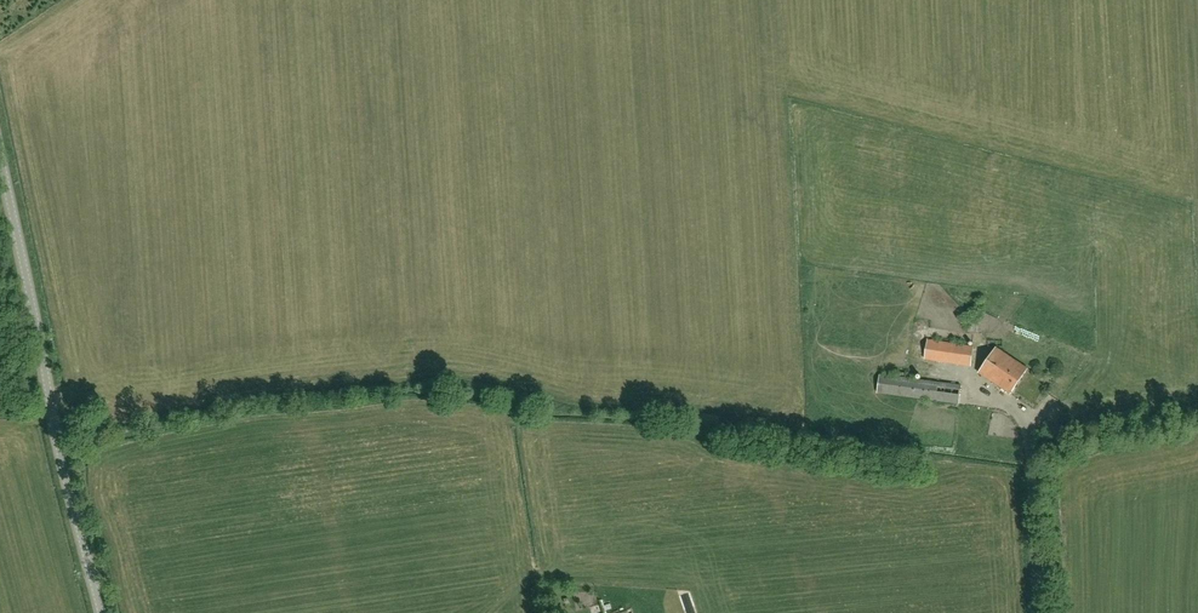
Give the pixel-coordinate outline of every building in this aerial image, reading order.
[(1020,345),(1040,349),(1043,336),(1023,333),(1020,345)] [(971,366),(974,347),(928,340),(925,359),(971,366)] [(1011,394),(1028,368),(996,347),(979,372),(1011,394)] [(959,403),(961,386),(881,375),(878,393),(959,403)]
